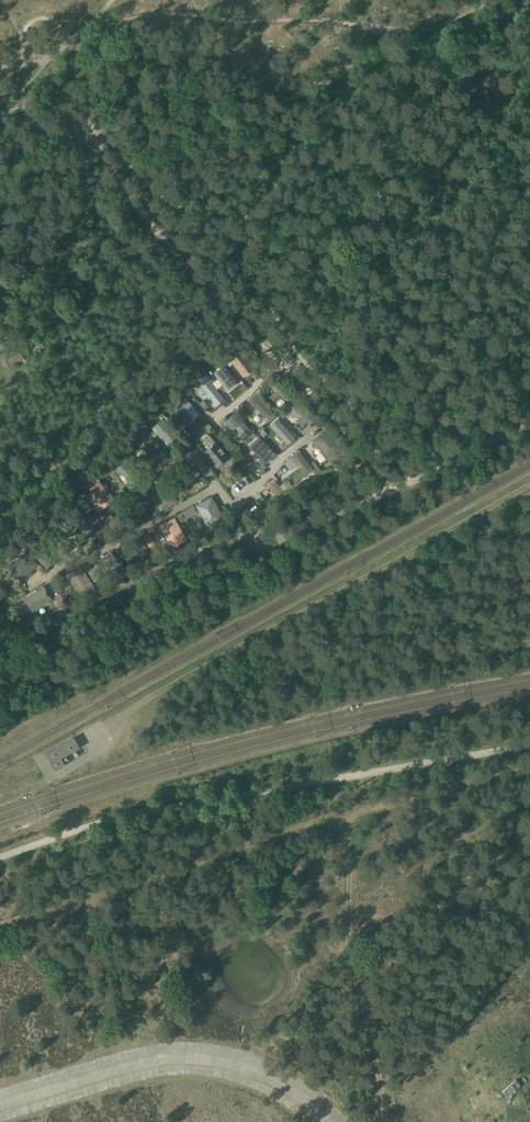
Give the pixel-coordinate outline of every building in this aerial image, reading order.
[(30,345),(35,353),(45,346),(41,338),(30,345)] [(21,367),(27,363),(20,351),(8,359),(13,367),(19,363),(21,367)] [(230,359),(227,362),(230,366),(233,363),(244,376),(254,368),(241,351),(230,359)] [(224,364),(213,372),(227,390),(238,381),(224,364)] [(206,374),(207,376),(212,383),(218,379),(214,375),(212,372),(211,370),(206,374)] [(274,378),(269,383),(276,390),(270,397),(276,402),(282,395),(285,399),(290,393),(274,378)] [(200,386),(195,390),(200,396),(205,392),(217,406),(225,399),(207,379),(200,385),(200,386)] [(294,397),(291,394),(286,399),(289,402),(294,397)] [(256,396),(250,401),(266,417),(271,412),(256,396)] [(200,403),(204,409),(208,406),(203,400),(200,403)] [(299,401),(293,407),(302,415),(297,420),(303,426),(307,421),(309,423),(314,417),(299,401)] [(171,411),(170,413),(189,435),(191,434),(200,426),(194,419),(181,404),(180,403),(171,411)] [(285,409),(280,414),(283,417),(289,412),(285,409)] [(235,414),(224,425),(231,432),(236,427),(245,436),(250,431),(235,414)] [(153,426),(168,443),(178,434),(163,418),(153,426)] [(276,436),(280,440),(282,438),(288,444),(294,438),(277,419),(271,425),(279,434),(276,436)] [(327,430),(313,440),(327,457),(336,450),(337,450),(340,448),(341,447),(338,444),(337,443),(327,430)] [(208,434),(202,439),(209,448),(205,451),(204,452),(216,467),(217,466),(229,456),(217,442),(216,442),(215,443),(208,434)] [(254,442),(250,446),(266,462),(269,459),(270,458),(275,453),(259,437),(254,442)] [(155,460),(161,454),(146,438),(140,443),(155,460)] [(306,474),(313,469),(299,452),(293,457),(298,464),(306,474)] [(285,463),(290,470),(298,464),(293,457),(285,463)] [(131,482),(137,477),(122,460),(116,465),(131,482)] [(263,463),(258,468),(262,471),(266,467),(263,463)] [(186,476),(191,473),(188,468),(183,472),(186,476)] [(174,472),(168,476),(181,494),(188,490),(174,472)] [(93,486),(88,491),(102,508),(108,503),(114,498),(99,481),(93,486)] [(276,481),(269,486),(277,497),(278,496),(284,491),(276,481)] [(146,490),(142,494),(146,498),(150,495),(146,490)] [(87,502),(80,495),(74,501),(81,508),(87,502)] [(224,518),(212,496),(195,505),(208,527),(224,518)] [(86,512),(91,507),(87,503),(82,508),(86,512)] [(78,507),(71,514),(76,519),(83,526),(80,528),(85,534),(88,531),(94,524),(78,507)] [(116,535),(122,529),(109,513),(103,518),(116,535)] [(185,519),(182,513),(177,515),(181,522),(185,519)] [(58,517),(50,524),(55,530),(63,522),(58,517)] [(187,540),(175,517),(159,525),(172,548),(187,540)] [(50,536),(55,532),(51,527),(46,530),(50,536)] [(149,534),(143,538),(154,556),(160,552),(149,534)] [(141,536),(133,541),(145,562),(153,557),(141,536)] [(87,543),(82,547),(86,553),(91,549),(87,543)] [(37,545),(31,550),(47,568),(53,563),(37,545)] [(20,581),(38,564),(26,551),(8,567),(20,581)] [(112,551),(104,556),(116,576),(123,571),(112,551)] [(43,574),(46,571),(41,565),(38,568),(43,574)] [(80,565),(66,574),(79,594),(93,584),(80,565)] [(93,571),(91,573),(95,579),(95,580),(96,579),(97,579),(100,576),(95,570),(93,571)] [(57,591),(62,587),(58,581),(53,586),(57,591)] [(44,585),(24,598),(33,612),(53,600),(44,585)] [(56,597),(62,604),(66,602),(66,601),(60,594),(56,597)] [(54,770),(65,764),(61,756),(70,751),(79,746),(73,736),(45,753),(54,770)] [(516,1079),(503,1091),(508,1097),(521,1085),(516,1079)]
